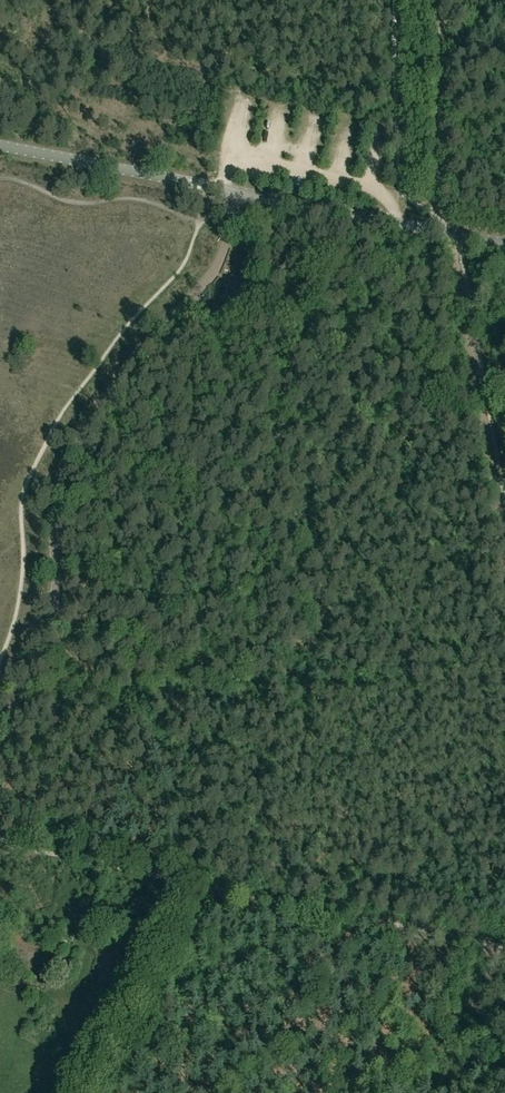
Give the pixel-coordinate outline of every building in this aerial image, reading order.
[(246,293),(246,292),(252,287),(251,285),(244,287),(242,281),(225,287),(228,299),(246,293)] [(128,931),(142,933),(144,922),(130,919),(128,931)] [(114,946),(126,934),(121,929),(109,942),(114,946)]
